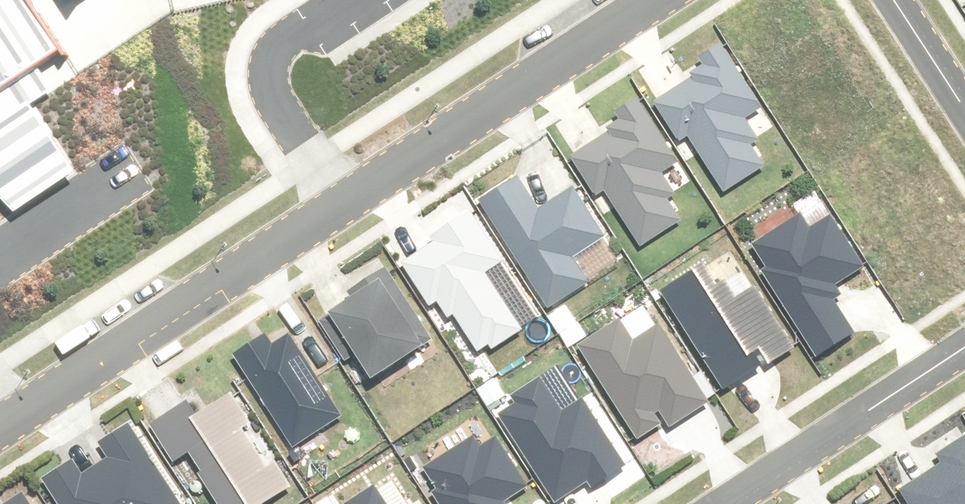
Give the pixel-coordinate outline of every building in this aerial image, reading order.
[(13,212),(73,171),(30,105),(50,90),(35,66),(57,50),(25,0),(0,0),(0,198),(13,212)] [(762,111),(721,48),(697,64),(703,73),(654,105),(681,146),(691,139),(725,193),(761,170),(748,150),(759,143),(745,122),(762,111)] [(681,168),(640,105),(616,120),(622,129),(573,161),(599,202),(609,196),(644,249),(680,226),(667,207),(678,200),(664,178),(681,168)] [(540,215),(519,182),(482,205),(551,313),(591,287),(575,262),(607,242),(575,193),(540,215)] [(505,264),(473,218),(403,265),(444,326),(456,318),(484,360),(523,333),(486,277),(505,264)] [(768,269),(762,274),(815,355),(849,333),(824,293),(861,269),(831,222),(809,236),(798,219),(754,247),(768,269)] [(702,269),(660,296),(723,392),(790,349),(753,291),(736,302),(725,285),(716,291),(702,269)] [(427,345),(385,279),(330,314),(372,380),(427,345)] [(618,324),(579,349),(639,442),(667,423),(670,429),(706,406),(659,334),(634,350),(618,324)] [(343,424),(290,338),(273,349),(268,342),(239,360),(297,453),(343,424)] [(221,373),(149,419),(180,468),(190,461),(218,503),(282,503),(297,494),(267,446),(259,451),(248,433),(256,428),(221,373)] [(518,406),(499,418),(554,503),(589,481),(591,485),(621,466),(581,404),(563,416),(541,382),(513,399),(518,406)] [(132,428),(105,445),(114,460),(83,479),(74,464),(46,482),(59,503),(178,503),(132,428)] [(424,471),(439,495),(434,499),(438,503),(494,503),(524,485),(496,442),(482,451),(474,438),(424,471)] [(964,441),(939,458),(943,465),(898,495),(904,503),(964,503),(964,441)] [(377,489),(354,503),(386,503),(377,489)] [(11,503),(33,503),(27,494),(11,503)]
